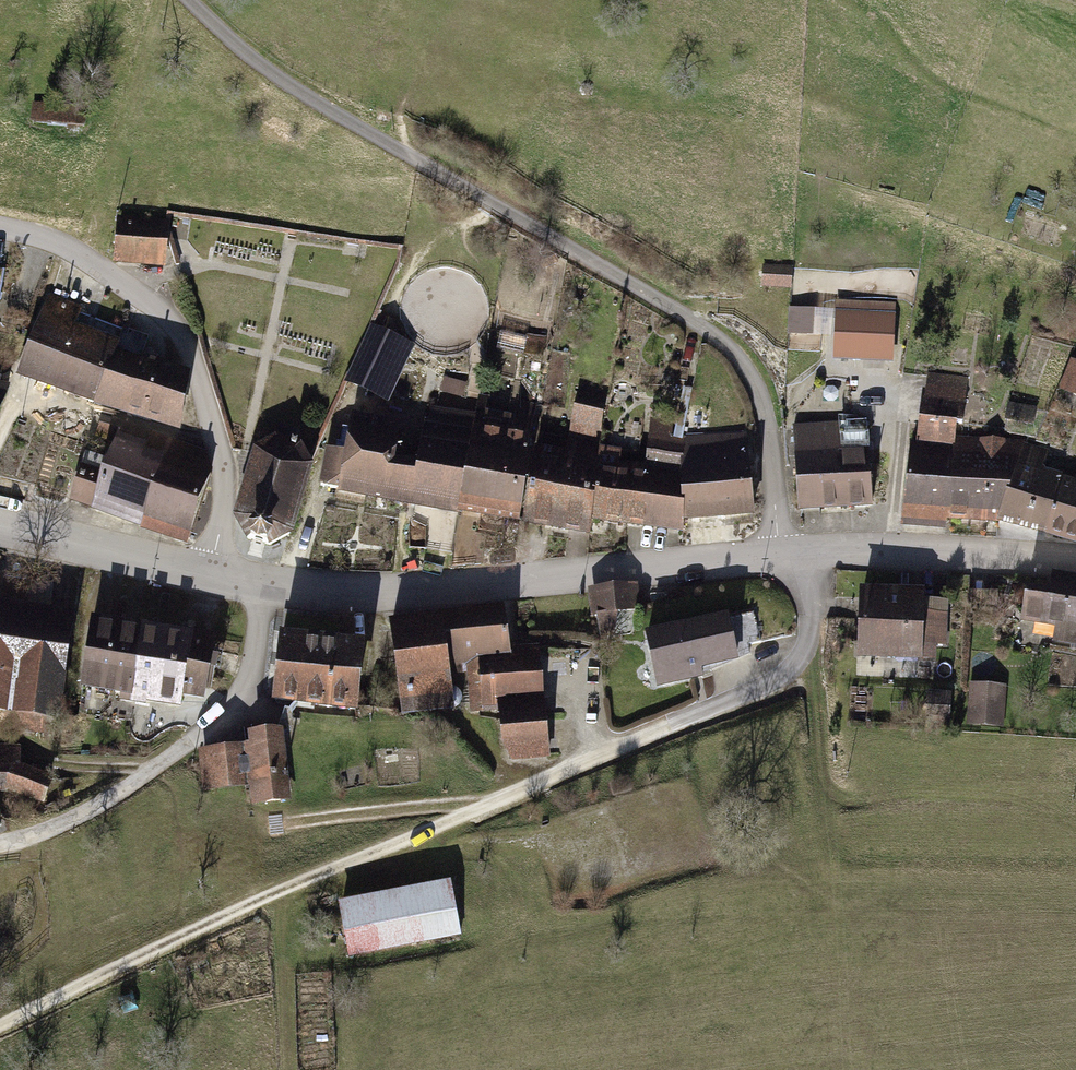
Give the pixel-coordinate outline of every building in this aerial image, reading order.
[(90,107),(36,104),(35,126),(89,130),(90,107)] [(168,222),(113,217),(109,261),(164,266),(168,222)] [(762,264),(761,286),(791,288),(792,266),(762,264)] [(82,307),(52,296),(24,377),(101,404),(122,343),(75,327),(82,307)] [(900,302),(837,301),(837,359),(899,359),(900,302)] [(811,333),(813,308),(791,307),(789,332),(811,333)] [(400,354),(370,340),(351,379),(381,393),(400,354)] [(190,375),(121,350),(101,405),(169,430),(190,375)] [(1075,359),(1064,388),(1075,393),(1075,360),(1075,359)] [(928,373),(910,515),(1003,525),(1075,546),(1075,479),(1048,467),(1053,454),(1033,445),(961,437),(968,378),(928,373)] [(613,385),(585,380),(575,435),(604,440),(613,385)] [(405,420),(354,412),(349,447),(332,445),(325,490),(462,512),(478,412),(434,406),(425,462),(399,458),(405,420)] [(542,423),(486,413),(468,511),(596,534),(613,441),(604,440),(575,435),(569,433),(566,452),(538,447),(542,423)] [(208,450),(126,420),(95,507),(194,546),(218,472),(208,450)] [(845,420),(795,424),(804,516),(879,509),(873,451),(849,453),(845,420)] [(646,467),(613,462),(603,522),(688,535),(689,443),(674,440),(677,426),(653,422),(646,467)] [(760,516),(753,430),(688,436),(689,443),(696,522),(760,516)] [(280,434),(257,443),(235,517),(246,538),(269,544),(287,534),(311,466),(306,444),(280,434)] [(1029,584),(1020,637),(1075,647),(1075,583),(1054,579),(1053,588),(1029,584)] [(637,582),(592,587),(595,616),(640,611),(637,582)] [(934,590),(864,589),(863,657),(932,659),(934,590)] [(0,604),(0,715),(61,724),(77,615),(0,604)] [(511,604),(391,615),(400,713),(456,708),(453,675),(467,674),(471,714),(500,711),(504,752),(550,747),(541,645),(514,648),(511,604)] [(730,614),(646,633),(659,688),(703,678),(702,671),(741,662),(730,614)] [(217,638),(92,619),(81,691),(183,707),(185,696),(207,700),(217,638)] [(373,643),(290,632),(280,702),(363,713),(373,643)] [(1006,727),(1008,683),(970,682),(969,726),(1006,727)] [(950,716),(952,693),(937,691),(935,715),(950,716)] [(247,747),(202,750),(205,791),(248,788),(249,806),(291,803),(286,729),(246,732),(247,747)] [(9,793),(41,806),(56,780),(16,759),(17,743),(0,743),(0,793),(9,793)] [(450,885),(339,902),(347,959),(459,942),(450,885)]
